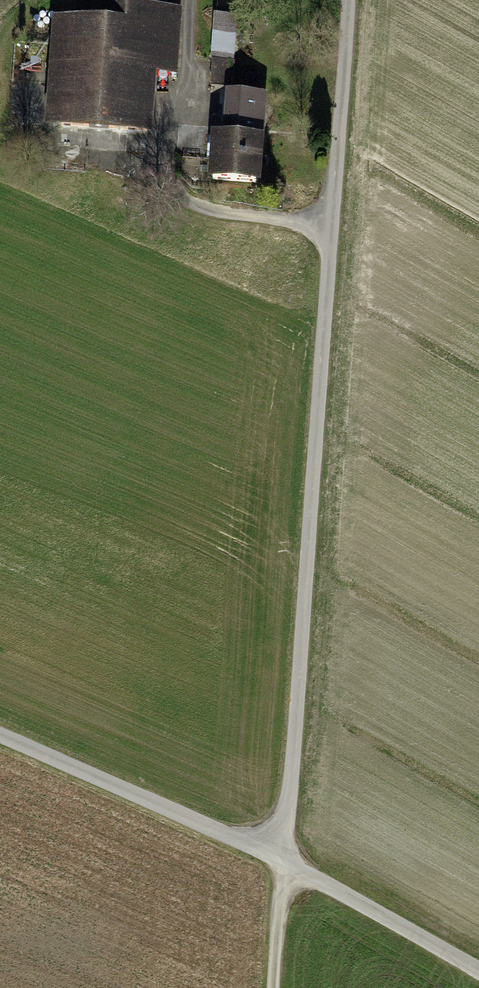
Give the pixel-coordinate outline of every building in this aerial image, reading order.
[(47,24),(41,133),(149,139),(153,80),(175,82),(180,12),(98,7),(96,27),(47,24)] [(240,20),(213,18),(207,95),(223,96),(234,97),(240,20)] [(203,187),(256,191),(260,142),(262,142),(265,100),(234,97),(223,96),(220,139),(207,138),(203,187)]
